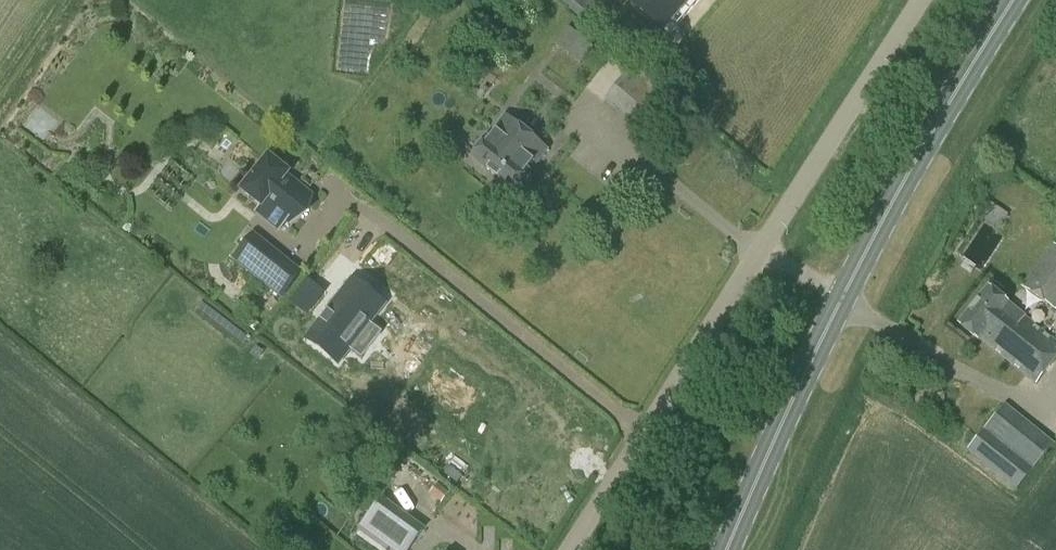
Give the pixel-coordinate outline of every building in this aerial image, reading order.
[(598,0),(563,0),(560,3),(579,19),(583,12),(586,15),(598,0)] [(630,0),(661,27),(685,0),(630,0)] [(666,28),(675,35),(705,0),(689,0),(666,28)] [(635,63),(605,101),(655,142),(685,104),(635,63)] [(536,163),(547,150),(506,116),(495,130),(497,131),(489,140),(487,139),(472,158),(513,191),(528,172),(527,171),(534,162),(536,163)] [(312,196),(286,176),(288,172),(269,157),(242,191),(261,206),(269,197),(279,205),(267,220),(280,229),(286,221),(290,223),(312,196)] [(1052,243),(1022,287),(1055,310),(1055,245),(1052,243)] [(263,266),(242,249),(234,259),(255,276),(263,266)] [(368,322),(382,304),(353,282),(329,313),(328,312),(327,313),(328,314),(323,322),(321,321),(320,322),(321,323),(308,340),(337,363),(348,348),(362,359),(382,333),(368,322)] [(1055,356),(1055,343),(1003,299),(988,287),(959,323),(978,339),(980,336),(1026,374),(1035,381),(1055,356)] [(968,448),(1016,486),(1051,443),(1003,405),(977,437),(968,448)] [(422,499),(432,476),(423,472),(412,495),(422,499)] [(441,504),(448,495),(438,487),(431,495),(441,504)] [(393,549),(411,549),(424,530),(382,501),(362,529),(393,549)]
